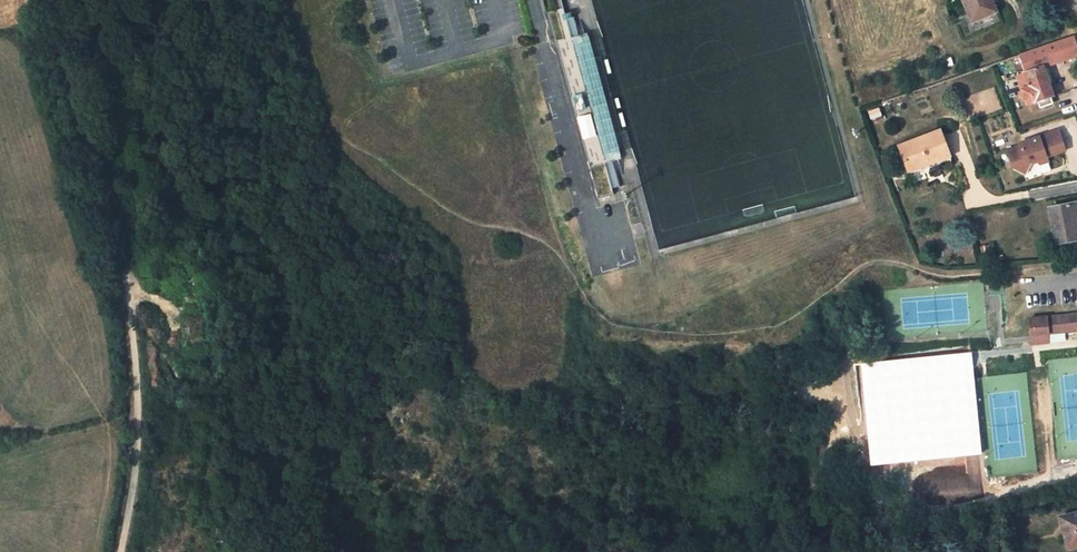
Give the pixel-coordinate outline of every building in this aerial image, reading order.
[(968,0),(966,0),(964,1),(973,21),(977,20),(968,0)] [(977,20),(996,12),(991,0),(968,0),(977,20)] [(564,6),(547,11),(600,202),(615,197),(606,165),(624,160),(588,34),(573,37),(564,6)] [(1027,104),(1035,101),(1035,103),(1038,102),(1040,107),(1052,103),(1050,97),(1054,96),(1049,83),(1044,67),(1047,66),(1069,58),(1074,57),(1076,56),(1076,45),(1075,40),(1076,39),(1076,35),(1007,59),(1008,63),(1021,59),(1026,76),(1022,77),(1024,81),(1020,83),(1022,89),(1022,90),(1027,104)] [(1047,66),(1044,67),(1049,83),(1053,82),(1047,66)] [(1008,150),(1014,168),(1025,174),(1031,162),(1036,160),(1040,164),(1049,162),(1047,156),(1065,150),(1058,130),(1020,144),(1020,146),(1008,150)] [(940,132),(901,147),(909,167),(926,160),(928,164),(950,156),(942,136),(940,132)] [(926,160),(909,167),(910,171),(922,166),(928,164),(926,160)] [(1055,243),(1076,239),(1076,224),(1075,214),(1076,214),(1076,205),(1076,202),(1049,208),(1055,243)] [(1076,330),(1076,314),(1030,318),(1031,334),(1048,333),(1076,330)] [(1048,333),(1031,334),(1032,344),(1049,342),(1048,333)] [(983,455),(968,355),(854,363),(871,468),(983,455)] [(836,488),(831,485),(827,491),(832,494),(836,488)] [(1061,517),(1069,548),(1076,546),(1076,513),(1061,517)]
